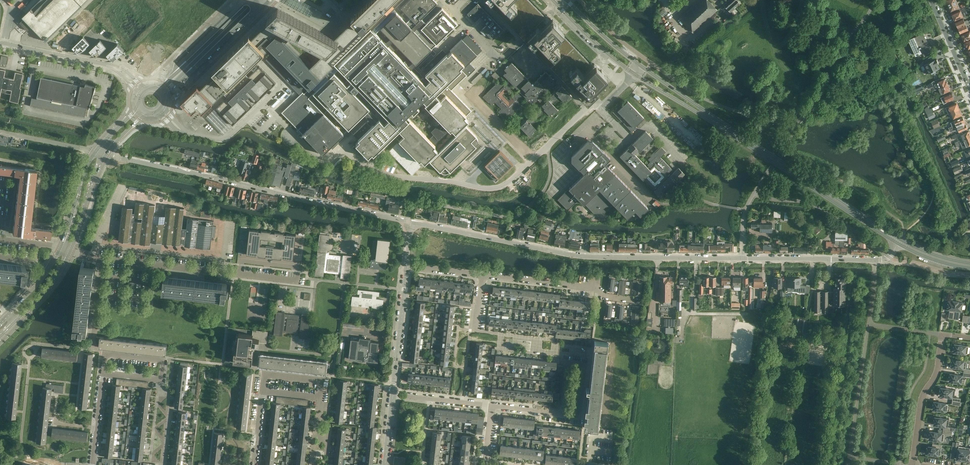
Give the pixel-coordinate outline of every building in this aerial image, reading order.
[(88,0),(40,0),(22,17),(24,19),(20,23),(24,27),(27,31),(32,27),(46,41),(88,0)] [(207,84),(207,85),(208,85),(202,92),(197,87),(186,97),(181,102),(181,103),(184,105),(191,113),(197,108),(202,113),(213,103),(213,102),(222,93),(227,97),(227,98),(216,108),(232,125),(245,113),(252,106),(255,103),(275,83),(259,66),(248,77),(243,72),(255,61),(269,48),(272,51),(270,52),(272,54),(272,55),(267,60),(277,70),(280,74),(286,69),(286,68),(285,67),(287,66),(299,78),(297,80),(299,82),(301,81),(303,83),(309,89),(304,94),(302,92),(281,112),(287,118),(302,133),(303,134),(304,136),(323,155),(323,154),(330,147),(332,149),(351,131),(366,116),(374,124),(371,127),(370,127),(370,126),(366,122),(354,134),(353,135),(355,137),(357,138),(357,139),(368,128),(369,129),(358,140),(359,140),(360,141),(356,144),(356,145),(360,149),(359,150),(354,146),(352,148),(361,156),(363,154),(360,151),(361,150),(368,158),(369,157),(372,154),(373,155),(373,156),(374,155),(377,152),(394,135),(416,158),(414,160),(397,143),(395,145),(389,151),(412,175),(421,166),(418,164),(421,162),(420,161),(421,160),(424,163),(424,164),(425,163),(432,156),(434,157),(430,161),(429,161),(440,172),(441,173),(445,177),(450,172),(476,146),(477,145),(477,144),(478,143),(478,142),(478,141),(478,140),(477,139),(477,138),(476,137),(466,126),(465,126),(466,126),(438,153),(437,151),(438,151),(437,150),(437,151),(434,147),(435,146),(435,145),(439,141),(450,131),(451,131),(452,130),(455,133),(455,134),(465,125),(468,121),(465,117),(466,116),(468,114),(471,111),(459,98),(458,97),(451,90),(453,88),(454,88),(464,77),(467,75),(466,74),(464,73),(465,72),(466,72),(467,72),(468,71),(468,70),(466,67),(465,67),(465,66),(470,62),(477,55),(477,54),(462,39),(450,50),(451,52),(448,55),(447,54),(446,54),(445,53),(442,50),(428,63),(424,67),(425,68),(422,71),(421,69),(419,68),(418,67),(432,53),(429,51),(431,49),(432,49),(426,43),(427,43),(431,47),(432,45),(435,43),(436,44),(437,44),(452,29),(454,27),(456,25),(457,24),(458,24),(442,8),(441,8),(442,8),(426,23),(422,20),(421,19),(417,23),(416,24),(414,26),(412,28),(396,12),(395,13),(396,13),(394,14),(383,25),(381,27),(380,27),(380,28),(381,28),(376,33),(371,29),(401,0),(370,0),(351,19),(355,23),(348,30),(344,34),(344,33),(343,33),(342,32),(341,32),(341,33),(340,33),(340,34),(340,35),(340,36),(341,36),(341,37),(337,41),(278,9),(266,20),(273,23),(262,33),(262,32),(261,32),(260,32),(259,33),(259,34),(259,35),(260,35),(254,41),(249,36),(234,50),(223,61),(212,72),(217,77),(211,83),(210,83),(210,82),(209,82),(208,82),(208,83),(207,83),(207,84)] [(287,3),(318,20),(323,12),(300,0),(288,0),(287,3)] [(401,7),(401,8),(416,24),(417,23),(421,19),(437,4),(437,3),(434,0),(409,0),(401,7)] [(487,2),(517,33),(518,33),(539,11),(529,0),(489,0),(487,2)] [(717,10),(708,0),(699,0),(679,18),(693,32),(717,10)] [(723,5),(730,12),(740,3),(737,0),(728,0),(723,4),(723,5)] [(957,2),(949,6),(948,7),(949,9),(950,9),(951,11),(959,7),(957,2)] [(467,14),(475,22),(480,17),(487,24),(482,29),(492,40),(493,40),(493,39),(502,30),(503,30),(478,4),(477,4),(467,14)] [(960,10),(952,14),(953,15),(952,15),(953,17),(954,17),(955,20),(963,16),(960,10)] [(518,33),(517,33),(520,37),(524,41),(531,48),(550,68),(565,53),(566,54),(574,47),(569,41),(563,35),(561,33),(563,31),(561,29),(558,26),(552,20),(551,19),(547,15),(545,17),(543,15),(539,11),(518,33)] [(966,24),(969,22),(969,20),(968,21),(967,20),(965,21),(964,19),(956,22),(955,23),(956,25),(957,25),(958,28),(966,24)] [(966,24),(958,28),(959,30),(959,31),(959,32),(960,33),(961,33),(968,30),(966,24)] [(961,35),(962,36),(961,36),(962,38),(963,38),(964,41),(969,38),(969,31),(961,35)] [(923,33),(909,40),(915,52),(916,55),(925,51),(930,46),(927,44),(927,42),(918,46),(917,42),(925,38),(923,33)] [(72,47),(75,49),(77,51),(77,52),(77,53),(78,53),(80,52),(81,52),(82,51),(83,50),(84,49),(85,49),(86,48),(86,47),(90,43),(83,37),(72,47)] [(89,50),(91,53),(93,55),(94,55),(94,56),(95,56),(96,55),(98,55),(99,54),(100,54),(102,53),(102,52),(103,51),(103,50),(107,47),(100,40),(89,50)] [(124,50),(118,44),(107,54),(111,58),(111,59),(111,60),(112,60),(113,59),(114,59),(115,59),(116,58),(117,57),(118,57),(120,56),(121,55),(120,54),(124,50)] [(594,64),(594,63),(592,65),(590,63),(574,47),(566,54),(565,53),(550,68),(584,102),(590,95),(608,78),(594,64)] [(930,57),(925,60),(926,64),(923,65),(927,74),(931,72),(932,74),(936,72),(935,70),(939,68),(937,64),(939,63),(937,59),(935,60),(935,59),(932,61),(930,57)] [(542,95),(553,84),(550,81),(553,78),(546,71),(535,82),(534,81),(531,81),(531,82),(511,62),(504,69),(506,71),(503,74),(508,79),(504,83),(501,80),(499,82),(498,82),(483,97),(489,103),(489,102),(492,105),(495,102),(501,108),(498,111),(501,114),(500,115),(506,121),(522,106),(521,105),(523,103),(520,100),(524,96),(531,103),(532,104),(533,103),(536,100),(540,105),(521,123),(523,124),(520,127),(530,137),(534,133),(533,132),(536,129),(532,125),(537,120),(541,116),(546,111),(550,115),(553,113),(554,113),(558,110),(552,104),(553,103),(554,104),(559,99),(558,98),(559,97),(564,102),(567,99),(568,100),(572,96),(562,86),(556,92),(555,91),(546,99),(542,95)] [(11,94),(10,101),(11,101),(17,102),(21,88),(19,87),(22,73),(15,72),(13,79),(7,78),(3,77),(5,70),(0,69),(0,91),(11,94)] [(498,81),(501,78),(495,72),(492,75),(492,76),(498,81)] [(481,77),(478,73),(470,81),(473,84),(478,79),(481,77)] [(41,77),(37,99),(32,98),(30,106),(84,117),(87,108),(89,108),(89,109),(96,86),(95,87),(85,84),(85,86),(41,77)] [(932,82),(927,85),(929,89),(933,87),(935,90),(940,88),(948,84),(947,80),(946,81),(945,79),(944,79),(943,77),(935,80),(934,81),(935,84),(933,85),(932,82)] [(948,84),(940,88),(942,91),(941,92),(942,94),(950,90),(949,88),(950,88),(948,84)] [(952,93),(944,96),(941,97),(944,103),(955,99),(952,93)] [(613,112),(621,121),(622,120),(624,122),(623,123),(632,132),(637,127),(635,125),(644,117),(628,101),(619,109),(618,107),(613,112)] [(951,112),(959,109),(957,103),(949,107),(951,112)] [(925,108),(927,114),(928,114),(932,112),(933,111),(931,108),(930,109),(928,105),(926,107),(925,108)] [(959,109),(951,112),(954,118),(962,114),(959,109)] [(232,127),(215,110),(207,118),(223,135),(232,127)] [(952,126),(949,128),(950,129),(965,123),(963,117),(955,121),(951,122),(952,126)] [(644,119),(637,126),(639,128),(647,121),(644,119)] [(934,128),(940,126),(938,119),(931,122),(934,128)] [(965,123),(950,129),(951,132),(958,129),(959,132),(968,128),(965,123)] [(680,178),(684,174),(678,167),(673,172),(672,170),(660,157),(666,152),(661,147),(654,153),(654,152),(650,156),(651,156),(648,159),(650,162),(647,164),(649,166),(648,167),(635,154),(639,151),(642,149),(643,150),(651,142),(650,141),(653,138),(646,131),(632,144),(632,143),(628,147),(620,156),(643,180),(644,179),(647,183),(646,183),(651,188),(651,187),(655,191),(654,191),(660,197),(664,193),(668,190),(677,181),(680,178)] [(955,142),(956,144),(969,138),(969,133),(969,131),(962,135),(963,138),(959,140),(959,141),(955,142)] [(6,146),(7,142),(8,137),(0,136),(0,144),(6,146)] [(956,144),(957,147),(961,145),(963,148),(968,146),(969,145),(969,138),(956,144)] [(604,213),(606,211),(613,204),(627,218),(635,211),(640,216),(648,208),(605,164),(610,159),(592,140),(587,140),(573,154),(571,156),(571,161),(584,174),(557,200),(567,210),(579,199),(584,205),(585,204),(594,213),(604,213)] [(945,159),(952,156),(950,153),(949,153),(947,148),(943,150),(940,151),(941,152),(943,151),(944,155),(943,155),(945,159)] [(382,149),(375,156),(379,161),(386,154),(382,149)] [(499,151),(482,168),(496,182),(513,165),(499,151)] [(952,166),(952,167),(960,163),(958,159),(950,162),(951,163),(948,164),(950,167),(952,166)] [(188,168),(197,170),(199,162),(191,160),(190,165),(189,165),(188,168)] [(960,163),(952,167),(953,169),(955,174),(965,169),(968,168),(967,165),(969,164),(967,160),(960,163)] [(243,161),(240,172),(243,173),(241,178),(246,180),(246,179),(248,180),(248,178),(247,178),(251,165),(247,163),(248,163),(243,161)] [(199,162),(197,170),(204,172),(206,172),(206,169),(205,169),(206,164),(199,162)] [(384,162),(382,168),(393,173),(395,167),(384,162)] [(267,163),(267,166),(264,165),(262,173),(270,175),(272,167),(269,166),(270,164),(267,163)] [(50,237),(51,230),(29,228),(36,170),(0,166),(0,173),(19,175),(12,233),(50,237)] [(268,183),(277,186),(281,187),(285,174),(289,175),(285,184),(290,186),(293,177),(296,167),(291,166),(290,171),(286,170),(285,171),(272,167),(270,175),(268,183)] [(295,171),(293,179),(298,181),(301,173),(295,171)] [(223,184),(215,182),(214,186),(214,189),(217,190),(216,190),(220,191),(221,188),(222,188),(223,184)] [(307,194),(309,182),(309,183),(307,182),(306,184),(306,186),(301,185),(300,188),(299,193),(307,194)] [(309,182),(307,194),(314,196),(315,191),(318,191),(319,188),(315,187),(315,188),(311,188),(312,182),(309,182)] [(328,193),(327,197),(326,197),(326,198),(334,200),(336,191),(329,190),(328,193)] [(336,191),(334,200),(342,202),(343,196),(335,195),(336,191)] [(261,193),(260,198),(264,199),(264,202),(268,203),(269,195),(261,193)] [(269,195),(268,203),(270,203),(270,202),(276,203),(276,201),(277,201),(277,197),(278,197),(269,195)] [(369,200),(369,202),(368,207),(378,209),(379,204),(371,203),(372,200),(369,200)] [(386,200),(385,206),(389,206),(388,211),(397,213),(398,212),(399,205),(389,203),(390,200),(386,200)] [(122,207),(118,241),(129,242),(129,241),(131,241),(131,242),(151,245),(151,242),(162,243),(180,245),(180,244),(184,244),(184,246),(210,249),(212,237),(213,226),(214,221),(187,218),(186,228),(182,228),(184,208),(166,206),(165,216),(154,214),(155,205),(136,202),(134,213),(132,213),(133,208),(122,207)] [(431,211),(429,219),(436,221),(438,213),(431,211)] [(438,221),(446,223),(447,216),(445,216),(445,214),(440,214),(438,221)] [(459,226),(461,217),(457,217),(453,216),(452,219),(451,224),(459,226)] [(461,217),(459,226),(466,227),(467,223),(470,223),(471,220),(468,220),(468,219),(465,218),(461,217)] [(772,232),(772,223),(766,223),(766,219),(761,219),(761,222),(751,222),(751,228),(759,228),(759,232),(772,232)] [(524,239),(525,233),(526,228),(527,228),(528,223),(525,222),(525,225),(524,228),(520,227),(519,230),(517,229),(515,237),(524,239)] [(493,224),(488,223),(486,231),(497,233),(498,233),(498,231),(497,231),(498,228),(498,225),(493,224)] [(528,229),(526,239),(534,241),(535,233),(532,233),(533,230),(528,229)] [(249,230),(246,255),(256,256),(256,255),(258,255),(258,256),(265,257),(265,256),(272,257),(272,258),(276,258),(281,259),(281,258),(284,258),(284,259),(293,260),(293,258),(295,247),(296,235),(287,234),(287,235),(284,235),(284,233),(275,232),(274,233),(271,232),(271,231),(265,231),(261,230),(261,232),(258,232),(258,231),(252,230),(249,230)] [(548,232),(542,230),(539,238),(547,240),(549,235),(548,234),(548,232)] [(835,240),(835,244),(831,244),(831,242),(826,242),(826,247),(831,247),(831,253),(839,253),(839,242),(839,240),(839,233),(836,232),(835,240)] [(340,277),(340,278),(349,279),(349,278),(348,278),(351,256),(351,255),(343,254),(343,255),(343,256),(329,254),(329,251),(327,251),(329,235),(320,234),(318,252),(317,251),(317,252),(318,252),(315,275),(314,275),(323,276),(323,275),(323,272),(335,273),(335,276),(337,276),(338,273),(341,274),(340,277)] [(566,236),(556,234),(554,245),(564,247),(566,236)] [(851,249),(851,253),(860,253),(860,238),(860,243),(857,243),(857,249),(851,249)] [(860,253),(868,254),(868,249),(866,249),(866,241),(860,238),(860,253)] [(370,268),(380,269),(386,270),(387,262),(388,262),(390,240),(377,239),(377,241),(373,241),(370,268)] [(590,246),(590,251),(599,251),(599,246),(599,243),(594,243),(594,241),(591,241),(591,243),(590,243),(590,246)] [(663,243),(659,243),(658,243),(658,250),(663,250),(663,251),(671,251),(671,250),(673,250),(672,243),(670,243),(670,241),(663,241),(663,243)] [(578,250),(580,244),(570,242),(569,249),(578,250)] [(703,242),(703,243),(700,243),(700,244),(699,244),(699,243),(695,243),(695,244),(695,252),(703,252),(703,246),(706,246),(706,243),(706,242),(703,242)] [(839,253),(847,253),(847,248),(844,248),(844,246),(843,246),(843,242),(839,242),(839,253)] [(627,251),(627,244),(626,244),(626,243),(619,243),(619,247),(619,251),(627,251)] [(636,243),(627,243),(627,244),(627,251),(636,251),(636,247),(636,243)] [(724,245),(717,245),(717,251),(725,251),(725,248),(729,248),(729,252),(733,252),(733,243),(724,243),(724,245)] [(25,266),(0,263),(0,277),(23,280),(24,277),(29,278),(30,278),(31,270),(30,270),(24,270),(25,269),(25,266)] [(73,331),(73,335),(87,336),(87,333),(87,332),(87,328),(88,327),(87,327),(89,310),(93,282),(94,270),(94,269),(89,269),(85,268),(80,267),(73,331)] [(162,291),(226,298),(229,298),(229,299),(230,299),(231,288),(231,286),(231,285),(230,285),(227,284),(164,277),(162,291)] [(688,286),(688,277),(679,277),(679,285),(688,286)] [(709,286),(709,277),(703,277),(703,283),(699,283),(699,298),(701,298),(701,294),(703,294),(703,286),(709,286)] [(754,287),(763,287),(763,283),(762,283),(762,278),(754,278),(750,278),(750,285),(754,285),(754,287)] [(786,287),(799,287),(799,284),(801,284),(801,278),(796,278),(796,279),(786,279),(786,287)] [(835,288),(845,288),(845,287),(845,283),(846,282),(846,280),(845,279),(845,278),(835,278),(835,283),(835,285),(835,286),(835,288)] [(618,293),(625,294),(625,287),(628,287),(628,284),(626,284),(626,281),(620,280),(618,293)] [(642,281),(637,280),(633,280),(632,289),(636,290),(635,296),(640,296),(642,281)] [(659,282),(659,302),(663,302),(663,306),(670,306),(670,302),(671,284),(672,284),(672,283),(659,282)] [(845,288),(835,288),(833,288),(833,298),(833,305),(845,305),(845,288)] [(383,307),(384,300),(376,299),(377,296),(379,296),(379,292),(358,289),(358,294),(360,294),(360,297),(352,296),(351,305),(358,306),(359,304),(361,305),(361,306),(369,307),(369,305),(372,306),(372,307),(379,308),(379,306),(383,307)] [(821,294),(820,312),(827,312),(833,312),(835,309),(833,307),(833,305),(833,298),(827,298),(827,292),(822,292),(822,294),(821,294)] [(954,319),(956,301),(950,301),(950,302),(949,301),(948,304),(948,307),(948,309),(950,309),(948,318),(954,319)] [(962,302),(956,301),(954,319),(959,320),(960,311),(962,311),(963,303),(961,303),(962,302)] [(632,317),(638,318),(640,307),(633,306),(632,310),(629,310),(629,314),(632,314),(632,317)] [(299,338),(308,339),(308,338),(307,338),(310,316),(310,315),(301,314),(301,315),(302,315),(302,316),(284,314),(284,313),(285,313),(285,312),(276,311),(276,312),(274,334),(273,334),(273,335),(282,336),(282,335),(282,332),(294,333),(294,336),(296,336),(296,333),(299,334),(299,337),(299,338)] [(580,331),(580,339),(586,340),(586,339),(590,340),(591,330),(586,329),(584,331),(584,332),(580,331)] [(252,335),(239,333),(239,334),(236,334),(236,336),(234,351),(233,356),(234,356),(233,359),(234,359),(233,362),(252,365),(252,357),(253,347),(257,347),(257,348),(258,348),(259,342),(266,343),(267,332),(253,330),(252,335)] [(378,362),(378,358),(377,358),(379,342),(370,341),(370,339),(366,338),(366,336),(364,336),(363,338),(359,338),(359,340),(350,339),(348,359),(356,359),(356,360),(363,361),(363,360),(364,360),(378,362)] [(830,339),(811,336),(807,361),(826,364),(830,339)] [(115,349),(117,339),(100,337),(99,342),(99,347),(115,349)] [(132,351),(133,341),(117,339),(115,349),(132,351)] [(133,341),(132,351),(149,353),(150,342),(133,341)] [(597,429),(598,425),(607,342),(596,341),(593,368),(590,388),(586,388),(585,398),(589,398),(587,418),(586,428),(597,429)] [(150,342),(149,353),(166,355),(167,344),(150,342)] [(953,351),(954,351),(954,352),(968,354),(969,346),(962,345),(963,345),(959,344),(959,345),(955,344),(955,347),(954,347),(953,351)] [(77,361),(78,352),(78,353),(43,349),(43,348),(42,348),(41,357),(77,361)] [(87,409),(90,377),(93,354),(84,353),(85,353),(79,407),(78,407),(78,408),(87,409)] [(275,367),(277,357),(260,355),(259,365),(275,367)] [(277,357),(275,367),(292,369),(293,359),(277,357)] [(293,359),(292,369),(309,371),(310,361),(293,359)] [(966,361),(965,361),(960,360),(957,359),(957,360),(953,359),(952,362),(951,366),(952,366),(952,367),(964,369),(964,372),(969,373),(969,369),(965,369),(966,361)] [(310,361),(309,371),(326,373),(326,368),(327,363),(327,362),(310,361)] [(15,419),(15,418),(14,418),(20,363),(21,364),(21,363),(12,362),(6,417),(15,419)] [(179,365),(179,371),(187,372),(188,363),(181,362),(180,365),(179,365)] [(246,429),(244,428),(250,374),(252,374),(243,373),(236,428),(246,429)] [(414,382),(414,377),(415,374),(408,373),(408,374),(405,373),(404,380),(407,381),(407,382),(414,382)] [(953,382),(953,383),(957,383),(961,383),(962,375),(951,374),(950,374),(949,379),(950,379),(950,381),(953,382)] [(64,386),(46,384),(46,388),(51,388),(54,389),(54,392),(63,393),(64,386)] [(44,443),(51,388),(46,388),(43,387),(37,442),(46,444),(46,443),(44,443)] [(940,396),(953,397),(952,401),(955,401),(957,401),(960,402),(961,398),(954,397),(955,390),(949,389),(949,388),(945,388),(942,388),(941,390),(940,395),(941,395),(940,396)] [(935,402),(934,402),(933,407),(934,407),(933,409),(937,410),(937,411),(941,411),(947,411),(948,404),(935,402)] [(431,410),(430,419),(434,419),(434,418),(440,419),(441,409),(435,409),(435,410),(431,410)] [(944,426),(943,430),(950,431),(950,427),(948,427),(949,419),(943,418),(939,417),(939,418),(935,417),(935,420),(934,420),(934,424),(934,425),(944,426)] [(53,428),(51,437),(87,441),(88,432),(88,433),(53,429),(53,428)] [(950,431),(943,430),(943,433),(931,431),(931,432),(930,432),(929,437),(930,437),(930,439),(933,440),(937,441),(937,440),(943,441),(944,437),(952,435),(952,431),(950,431)] [(223,433),(214,432),(215,433),(212,464),(220,464),(223,433)] [(962,460),(962,459),(964,459),(966,447),(959,446),(959,442),(956,442),(955,451),(958,452),(957,459),(962,460)] [(942,445),(933,443),(932,447),(929,446),(928,448),(927,448),(927,453),(931,454),(934,455),(934,454),(940,455),(942,445)]
